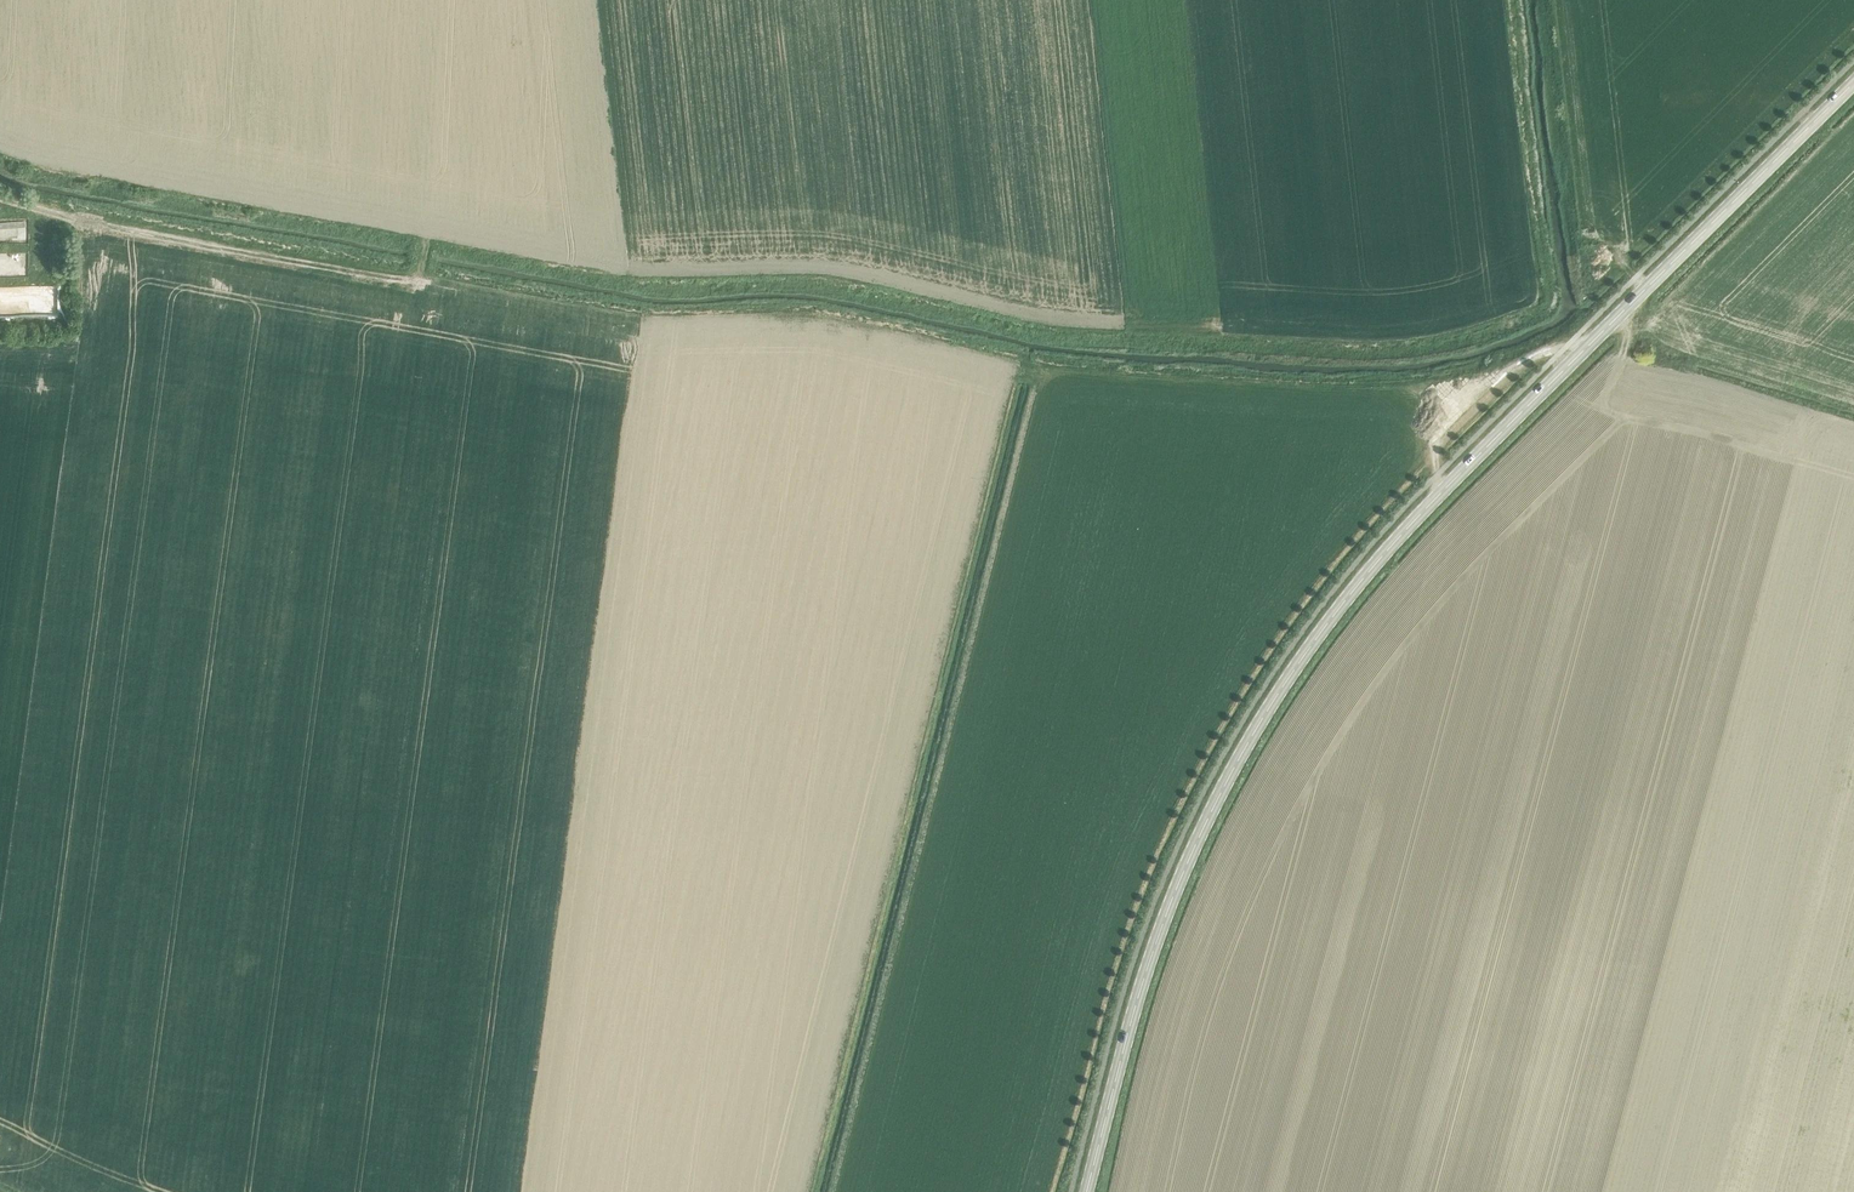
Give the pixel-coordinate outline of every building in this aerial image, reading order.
[(59,292),(0,292),(0,318),(59,318),(59,292)]
